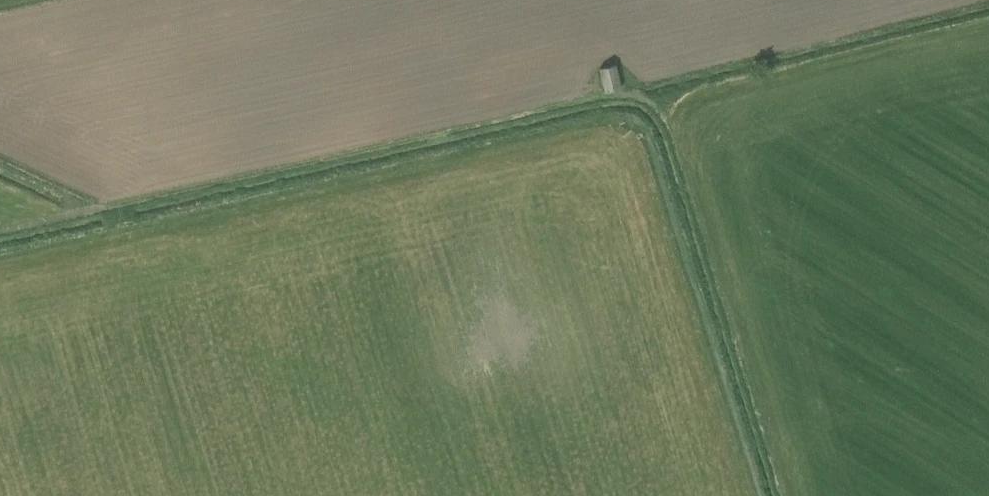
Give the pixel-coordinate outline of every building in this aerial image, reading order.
[(616,64),(599,68),(604,91),(621,87),(616,64)]
